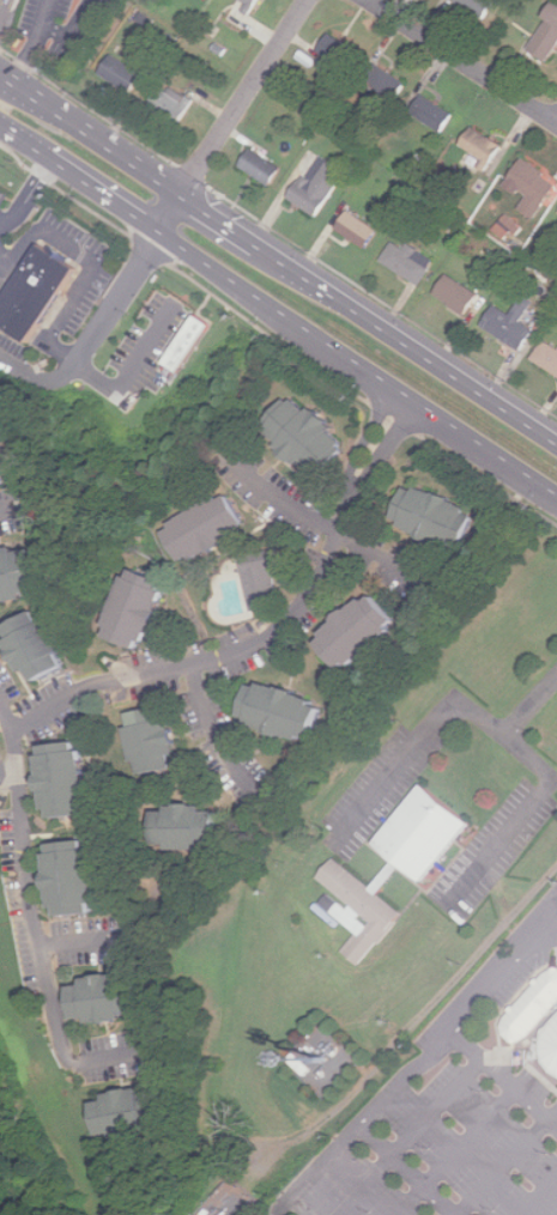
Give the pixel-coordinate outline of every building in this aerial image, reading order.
[(455,3),(484,20),(496,0),(457,0),(455,3)] [(556,54),(556,5),(531,48),(552,62),(556,54)] [(351,68),(363,49),(333,31),(322,50),(351,68)] [(146,74),(115,54),(103,72),(134,93),(146,74)] [(410,81),(376,62),(363,85),(396,104),(410,81)] [(151,104),(181,124),(198,101),(168,80),(151,104)] [(456,114),(424,95),(413,114),(446,132),(456,114)] [(464,146),(494,164),(504,145),(476,127),(464,146)] [(287,168),(255,147),(243,165),(276,186),(287,168)] [(293,196),(322,217),(350,176),(321,156),(293,196)] [(510,181),(532,196),(523,207),(537,218),(556,191),(556,181),(527,159),(510,181)] [(339,230),(371,249),(382,230),(351,211),(339,230)] [(423,284),(436,260),(395,238),(383,263),(423,284)] [(0,304),(0,320),(32,341),(78,272),(38,247),(0,304)] [(467,316),(482,296),(450,273),(436,293),(467,316)] [(537,332),(523,322),(537,303),(526,296),(513,315),(497,305),(484,326),(523,351),(537,332)] [(212,323),(181,372),(165,363),(198,314),(212,323)] [(556,373),(556,346),(546,340),(534,359),(556,373)] [(265,432),(321,478),(349,444),(332,431),(335,426),(295,394),(265,432)] [(1,424),(0,424),(0,488),(11,486),(1,424)] [(408,485),(395,526),(465,549),(479,509),(408,485)] [(230,492),(165,526),(186,564),(250,530),(230,492)] [(53,593),(47,548),(22,551),(22,548),(0,551),(0,599),(53,593)] [(276,549),(243,554),(253,610),(285,605),(276,549)] [(175,582),(134,566),(109,636),(149,650),(175,582)] [(405,625),(380,593),(320,637),(345,670),(405,625)] [(37,684),(74,663),(44,607),(7,627),(37,684)] [(246,721),(316,741),(328,700),(258,680),(246,721)] [(170,706),(128,712),(139,774),(181,767),(170,706)] [(86,739),(44,743),(54,819),(96,814),(86,739)] [(425,880),(379,842),(430,778),(477,816),(425,880)] [(225,810),(211,809),(211,804),(161,803),(159,848),(224,849),(225,810)] [(60,917),(101,913),(95,839),(53,844),(60,917)] [(322,876),(340,855),(406,911),(362,964),(343,948),(358,930),(346,919),(339,927),(316,907),(322,899),(327,903),(338,889),(322,876)] [(555,956),(556,956),(556,1003),(546,1015),(526,1037),(517,1041),(509,1041),(502,1034),(500,1025),(503,1016),(508,1010),(537,978),(543,973),(551,968),(555,956)] [(139,978),(126,979),(126,974),(75,980),(80,1023),(144,1016),(139,978)] [(552,1019),(556,1013),(556,1077),(549,1071),(541,1062),(539,1049),(540,1037),(541,1031),(552,1019)] [(169,1128),(162,1087),(97,1099),(105,1140),(169,1128)]
